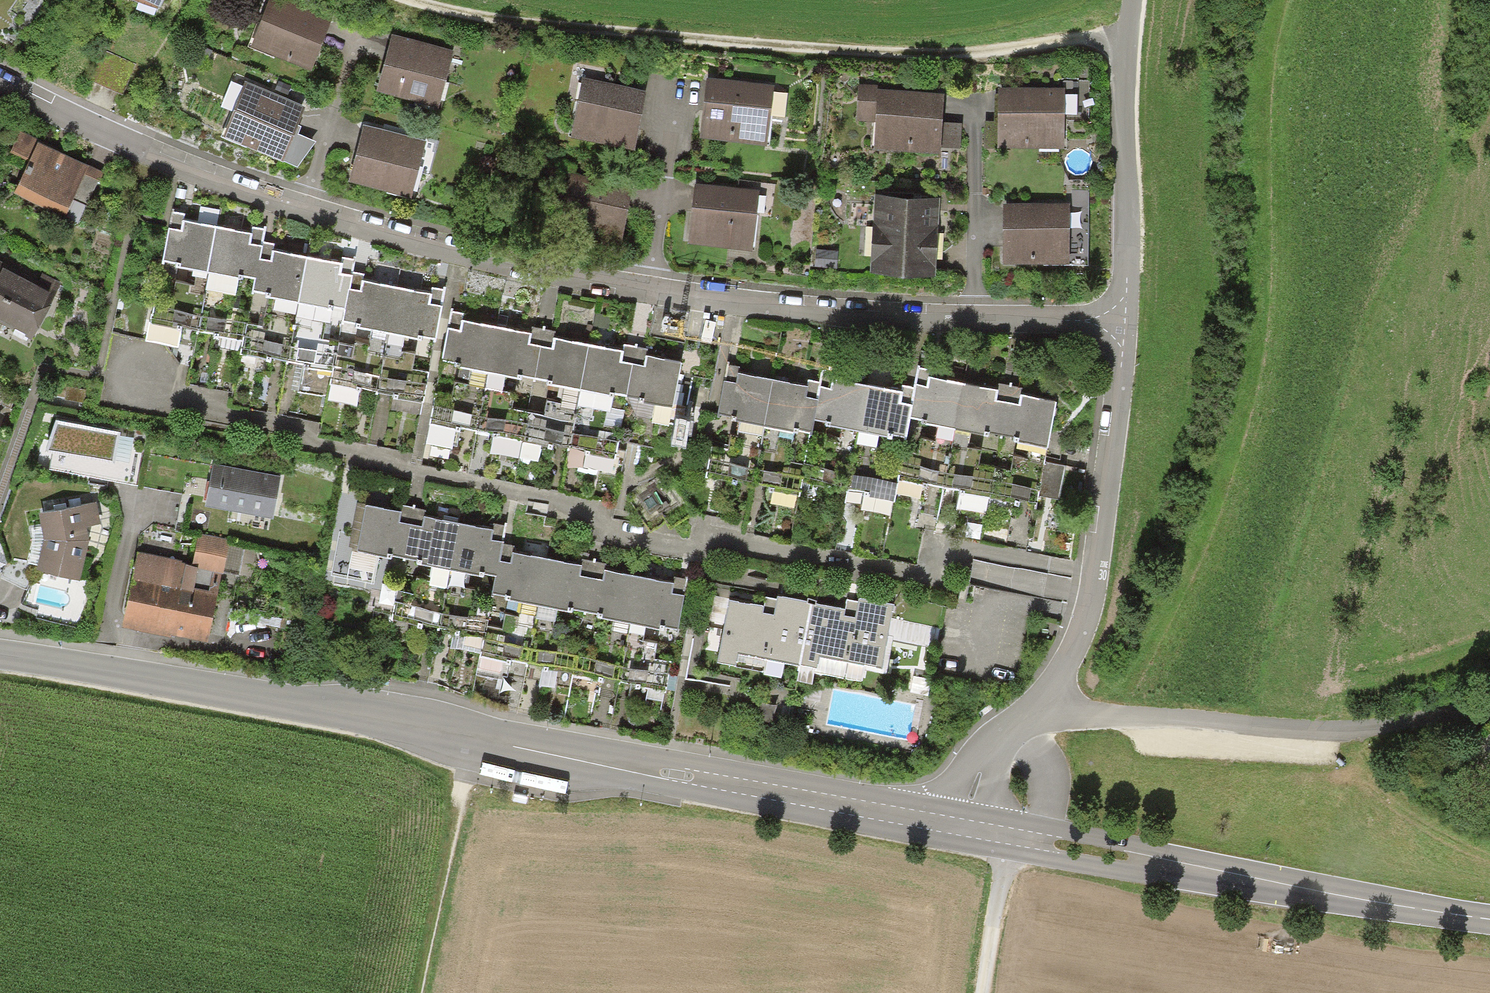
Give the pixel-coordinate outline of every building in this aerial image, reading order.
[(156,8),(160,0),(139,0),(156,8)] [(281,0),(269,0),(252,42),(312,66),(331,20),(281,0)] [(436,105),(452,54),(390,36),(375,86),(436,105)] [(642,90),(582,79),(572,130),(632,141),(642,90)] [(772,87),(708,80),(701,135),(766,142),(772,87)] [(300,107),(243,84),(223,133),(280,156),(300,107)] [(875,86),(858,86),(857,117),(878,117),(877,144),(958,147),(959,116),(940,115),(941,96),(875,93),(875,86)] [(1062,91),(999,90),(998,142),(1060,143),(1062,91)] [(423,144),(364,127),(349,176),(409,193),(423,144)] [(99,172),(35,141),(12,189),(62,213),(71,195),(85,201),(99,172)] [(628,190),(568,177),(558,225),(617,238),(628,190)] [(749,196),(690,189),(685,237),(744,243),(749,196)] [(927,205),(874,203),(871,269),(924,272),(927,205)] [(1066,262),(1066,206),(1003,206),(1003,262),(1066,262)] [(205,271),(214,225),(170,216),(160,262),(195,269),(205,271)] [(261,234),(214,225),(205,271),(206,271),(235,277),(252,280),(258,249),(261,234)] [(304,258),(258,249),(252,280),(249,292),(268,295),(296,301),(304,258)] [(835,251),(815,250),(814,266),(834,267),(835,251)] [(351,268),(304,258),(296,301),(313,304),(342,310),(348,280),(351,268)] [(17,272),(0,264),(0,306),(17,272)] [(195,269),(191,288),(174,284),(171,298),(154,294),(148,323),(194,332),(206,271),(205,271),(195,269)] [(235,277),(206,271),(194,332),(241,341),(244,324),(246,316),(228,312),(235,277)] [(17,272),(0,306),(0,314),(33,331),(56,284),(38,276),(35,281),(17,272)] [(395,290),(348,280),(342,310),(340,322),(370,328),(387,331),(395,290)] [(442,299),(395,290),(387,331),(403,335),(434,341),(442,299)] [(261,327),(244,324),(241,341),(239,350),(284,359),(296,301),(268,295),(261,327)] [(313,304),(296,301),(284,359),(302,363),(296,391),(325,397),(328,383),(334,353),(335,347),(319,344),(323,323),(310,321),(313,304)] [(494,329),(447,320),(439,362),(469,367),(486,371),(494,329)] [(350,356),(334,353),(328,383),(375,392),(387,331),(370,328),(366,344),(353,341),(350,356)] [(540,338),(494,329),(486,371),(502,374),(532,379),(540,338)] [(403,335),(387,331),(375,392),(420,401),(425,374),(410,371),(413,354),(400,352),(403,335)] [(586,347),(540,338),(532,379),(562,385),(578,388),(586,347)] [(631,355),(586,347),(578,388),(612,394),(623,397),(631,355)] [(679,364),(631,355),(623,397),(671,406),(679,364)] [(451,396),(434,393),(429,422),(474,430),(486,371),(469,367),(465,385),(453,383),(451,396)] [(502,374),(486,371),(474,430),(521,439),(527,412),(510,408),(513,394),(499,391),(502,374)] [(769,383),(724,375),(715,417),(739,422),(761,426),(769,383)] [(961,387),(914,378),(910,397),(906,420),(937,426),(953,429),(961,387)] [(864,387),(818,379),(815,392),(810,420),(840,426),(856,429),(864,387)] [(815,392),(769,383),(761,426),(778,429),(807,435),(810,420),(815,392)] [(542,414),(527,412),(521,439),(567,448),(578,388),(562,385),(558,402),(545,400),(542,414)] [(910,397),(864,387),(856,429),(874,433),(902,438),(906,420),(910,397)] [(1006,396),(961,387),(953,429),(969,432),(997,438),(1006,396)] [(612,394),(578,388),(567,448),(613,457),(620,424),(607,421),(612,394)] [(1053,405),(1006,396),(997,438),(1029,444),(1044,447),(1053,405)] [(117,434),(57,421),(51,451),(112,463),(131,467),(134,452),(114,448),(117,434)] [(727,448),(710,445),(704,473),(750,482),(761,426),(739,422),(736,434),(730,433),(727,448)] [(778,429),(761,426),(750,482),(797,491),(799,479),(802,464),(786,461),(789,446),(776,444),(778,429)] [(821,454),(805,451),(802,464),(799,479),(844,488),(856,429),(840,426),(837,442),(824,439),(821,454)] [(917,452),(902,449),(898,469),(896,477),(941,486),(953,429),(937,426),(935,440),(920,437),(917,452)] [(874,433),(856,429),(844,488),(892,497),(896,477),(898,469),(882,466),(885,452),(870,449),(874,433)] [(969,432),(953,429),(941,486),(958,489),(954,507),(984,513),(988,496),(993,468),(976,464),(979,450),(966,447),(969,432)] [(1010,471),(993,468),(988,496),(1017,501),(1017,497),(1034,500),(1044,447),(1029,444),(1026,457),(1013,455),(1010,471)] [(276,477),(212,466),(206,503),(269,514),(276,477)] [(95,503),(39,513),(43,535),(36,563),(76,572),(85,543),(83,523),(96,522),(95,503)] [(410,515),(364,504),(355,547),(402,556),(410,515)] [(457,523),(410,515),(402,556),(448,566),(457,523)] [(503,533),(457,523),(448,566),(495,576),(500,548),(503,533)] [(226,550),(199,544),(193,570),(220,576),(226,550)] [(545,558),(500,548),(492,591),(536,602),(545,558)] [(591,568),(545,558),(536,602),(582,611),(591,568)] [(192,573),(135,560),(121,624),(205,643),(214,603),(187,597),(192,573)] [(637,577),(591,568),(582,611),(628,620),(637,577)] [(413,593),(396,589),(390,617),(437,627),(446,584),(415,577),(413,593)] [(684,586),(637,577),(628,620),(675,630),(684,586)] [(475,590),(446,584),(437,627),(483,636),(485,625),(489,608),(472,605),(475,590)] [(803,665),(815,603),(778,596),(775,607),(727,598),(715,661),(735,664),(737,653),(803,665)] [(856,611),(815,603),(803,665),(817,668),(819,654),(880,666),(892,605),(858,599),(856,611)] [(501,630),(485,625),(479,652),(525,662),(534,619),(503,613),(501,630)] [(563,627),(534,619),(525,662),(571,671),(577,643),(560,642),(563,627)] [(594,648),(577,643),(571,671),(618,681),(626,636),(597,629),(594,648)] [(656,644),(626,636),(618,681),(664,690),(668,662),(652,659),(656,644)]
